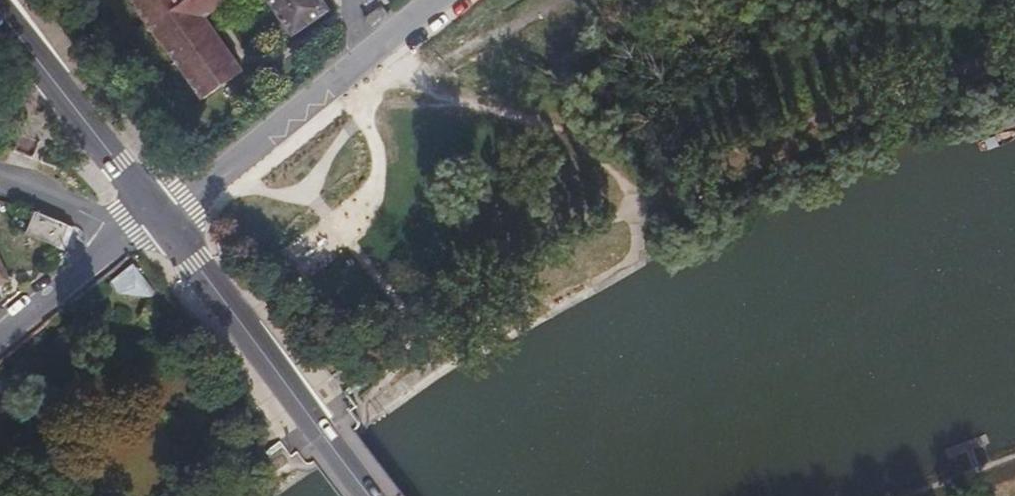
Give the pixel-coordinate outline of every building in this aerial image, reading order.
[(137,7),(135,8),(156,42),(159,40),(201,101),(241,74),(205,19),(234,0),(132,0),(137,7)] [(293,39),(330,15),(320,0),(268,0),(293,39)] [(18,149),(38,158),(50,131),(34,110),(18,149)] [(70,249),(80,228),(43,212),(33,234),(70,249)] [(299,270),(281,245),(263,258),(281,283),(299,270)] [(146,311),(123,282),(107,294),(115,305),(146,311)]
